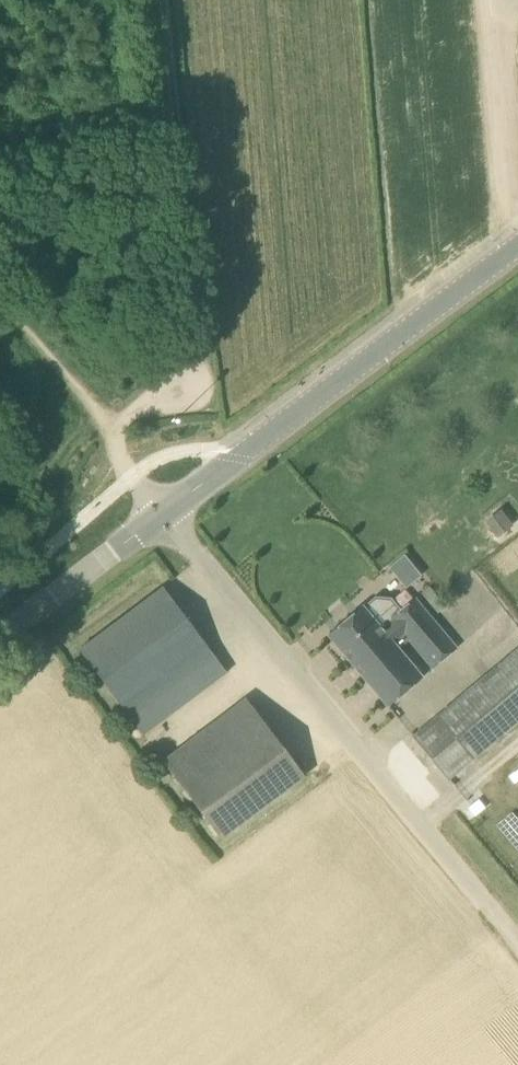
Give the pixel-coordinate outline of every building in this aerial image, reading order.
[(512,525),(500,509),(485,521),(497,536),(512,525)] [(406,552),(390,564),(407,586),(422,574),(406,552)] [(203,691),(228,672),(164,587),(80,650),(123,708),(182,663),(203,691)] [(430,587),(422,594),(439,613),(447,606),(430,587)] [(388,706),(423,677),(400,649),(410,640),(434,668),(458,648),(416,598),(402,610),(393,598),(376,597),(364,606),(328,635),(388,706)] [(474,763),(517,726),(517,651),(437,719),(474,763)] [(451,783),(474,763),(437,719),(414,738),(451,783)] [(305,776),(268,726),(185,790),(222,839),(305,776)]
